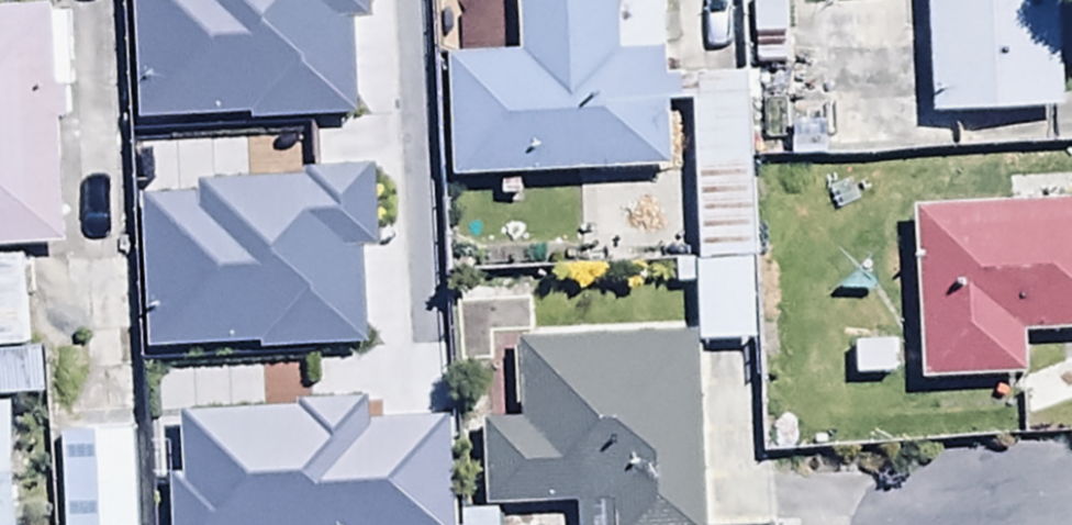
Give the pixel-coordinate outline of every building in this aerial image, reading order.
[(206,190),(254,189),(255,238),(341,236),(340,181),(359,180),(358,131),(370,130),(368,65),(353,65),(352,0),(202,0),(206,190)] [(457,172),(675,166),(670,0),(519,0),(520,52),(454,54),(457,172)] [(936,109),(1069,103),(1064,0),(931,0),(936,109)] [(0,6),(0,242),(70,239),(64,118),(74,117),(69,13),(52,14),(51,4),(0,6)] [(756,264),(750,70),(695,71),(701,266),(756,264)] [(915,205),(919,379),(1033,377),(1032,329),(1071,328),(1071,201),(915,205)] [(0,273),(0,348),(125,340),(120,266),(0,273)] [(517,339),(517,353),(496,354),(497,410),(524,409),(524,420),(483,421),(484,508),(613,505),(614,524),(704,524),(701,400),(717,400),(716,345),(699,345),(699,335),(517,339)] [(0,354),(0,397),(48,393),(44,350),(0,354)] [(0,407),(0,524),(16,524),(15,407),(0,407)]
